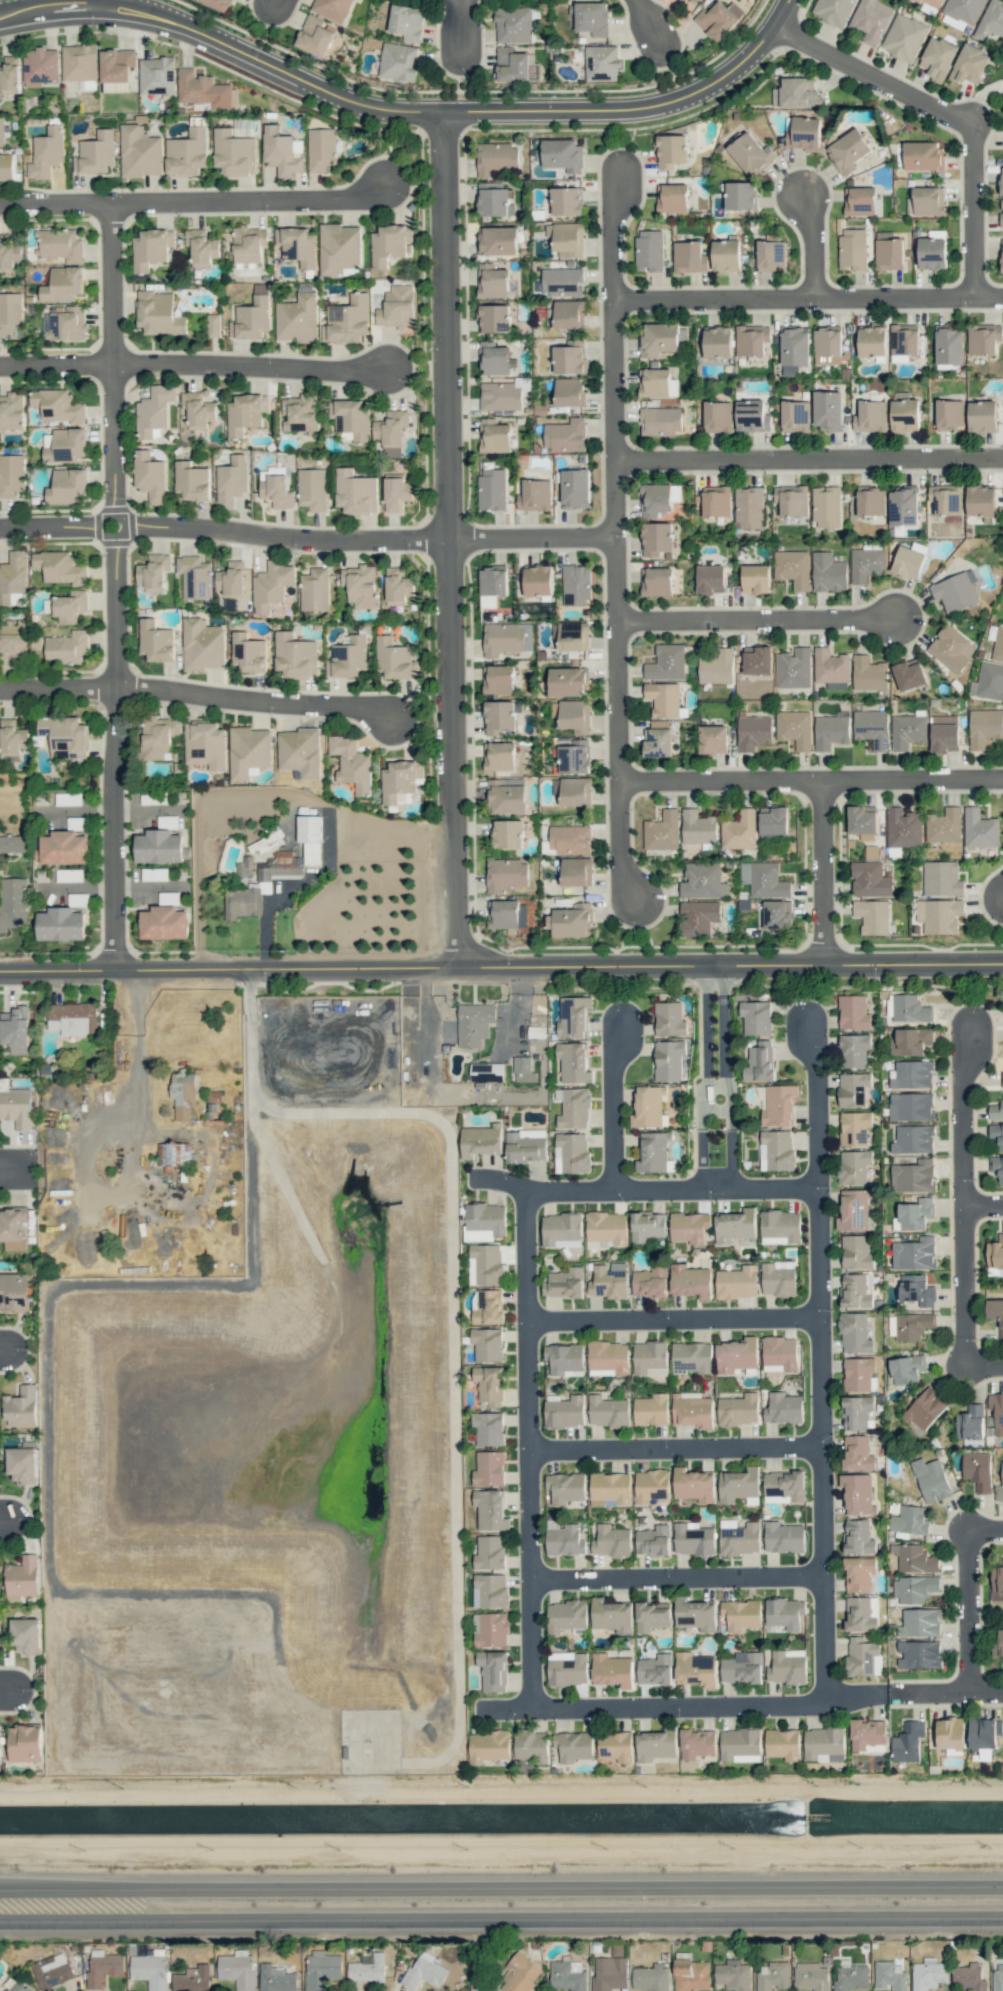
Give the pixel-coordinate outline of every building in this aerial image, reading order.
[(227,13),(232,0),(198,0),(227,13)] [(343,24),(352,0),(313,0),(309,9),(343,24)] [(745,13),(733,2),(728,8),(719,0),(707,14),(702,9),(692,20),(718,43),(745,13)] [(812,16),(843,28),(855,0),(819,0),(812,16)] [(863,34),(860,41),(877,48),(894,8),(876,1),(877,0),(860,0),(848,28),(863,34)] [(943,0),(918,0),(939,9),(943,0)] [(986,0),(947,0),(942,11),(973,26),(986,0)] [(987,42),(991,32),(1002,38),(1002,2),(998,0),(989,0),(974,36),(987,42)] [(576,30),(592,31),(591,37),(607,37),(608,3),(576,3),(576,30)] [(389,32),(403,34),(403,42),(421,43),(424,8),(392,5),(389,32)] [(531,7),(496,8),(496,43),(532,42),(531,7)] [(880,51),(912,64),(928,25),(896,12),(880,51)] [(294,45),(324,58),(336,33),(322,26),(324,20),(308,13),(294,45)] [(965,24),(945,14),(941,20),(962,30),(965,24)] [(919,64),(928,69),(925,75),(941,83),(958,47),(933,35),(919,64)] [(419,47),(383,42),(378,77),(414,82),(419,47)] [(948,78),(960,85),(963,78),(976,84),(991,54),(965,42),(948,78)] [(62,45),(63,81),(97,81),(97,45),(62,45)] [(586,81),(619,80),(618,58),(617,45),(585,46),(586,81)] [(528,82),(529,53),(514,53),(514,47),(497,46),(496,64),(495,64),(494,81),(528,82)] [(58,83),(58,49),(25,49),(24,87),(42,87),(42,82),(58,83)] [(135,50),(101,50),(101,82),(129,82),(129,66),(136,66),(135,50)] [(0,85),(0,93),(19,94),(19,56),(4,56),(4,69),(0,69),(0,85)] [(140,58),(140,94),(175,93),(174,57),(140,58)] [(231,108),(231,84),(213,84),(213,76),(194,76),(194,67),(179,67),(179,103),(209,103),(209,108),(231,108)] [(772,88),(772,107),(822,107),(821,91),(813,92),(813,77),(782,78),(782,88),(772,88)] [(819,152),(821,118),(788,117),(787,147),(804,147),(804,151),(819,152)] [(34,137),(34,162),(27,163),(28,179),(50,179),(50,165),(64,164),(63,124),(48,125),(48,136),(34,137)] [(121,124),(122,176),(162,176),(162,136),(144,136),(144,124),(121,124)] [(263,164),(278,164),(277,178),(293,179),(293,172),(303,172),(304,155),(301,155),(301,140),(293,140),(293,135),(278,135),(278,124),(264,124),(263,164)] [(166,139),(167,176),(200,175),(200,168),(207,168),(206,125),(189,125),(189,139),(166,139)] [(255,137),(232,138),(232,127),(214,127),(215,167),(222,167),(222,175),(256,174),(255,137)] [(853,163),(872,151),(857,127),(825,148),(843,177),(856,168),(853,163)] [(325,172),(325,162),(335,162),(335,129),(308,129),(308,172),(325,172)] [(778,157),(768,144),(763,148),(748,131),(726,148),(749,176),(758,168),(761,171),(778,157)] [(687,135),(657,136),(657,169),(674,169),(674,163),(688,163),(687,135)] [(566,168),(566,173),(582,174),(582,141),(543,140),(542,167),(566,168)] [(942,141),(904,142),(905,170),(943,170),(942,141)] [(479,177),(494,177),(494,169),(518,169),(517,143),(478,144),(479,177)] [(0,154),(0,180),(13,180),(12,153),(0,154)] [(507,183),(479,182),(478,215),(515,216),(515,204),(507,204),(507,183)] [(756,182),(725,182),(726,210),(756,210),(756,182)] [(687,212),(687,184),(657,184),(657,212),(687,212)] [(875,188),(845,187),(844,215),(874,216),(875,188)] [(582,188),(551,188),(552,216),(582,215),(582,188)] [(583,223),(546,224),(546,236),(554,236),(555,257),(584,257),(583,223)] [(321,276),(343,275),(343,267),(361,267),(360,225),(320,225),(321,276)] [(372,233),(372,269),(388,269),(388,256),(411,256),(411,225),(379,225),(379,233),(372,233)] [(233,263),(261,263),(261,246),(267,246),(267,227),(233,228),(233,263)] [(517,255),(517,227),(479,227),(479,255),(517,255)] [(315,234),(308,234),(308,228),(275,228),(275,245),(282,245),(283,259),(300,258),(301,269),(316,269),(315,234)] [(65,264),(83,263),(82,239),(77,239),(76,229),(40,230),(40,257),(65,257),(65,264)] [(134,273),(150,273),(150,262),(167,261),(167,247),(174,247),(174,229),(140,230),(141,237),(134,237),(134,273)] [(185,229),(185,246),(191,245),(192,267),(211,267),(211,258),(220,258),(219,240),(206,240),(206,229),(185,229)] [(867,270),(866,229),(839,229),(839,270),(867,270)] [(662,230),(636,231),(636,270),(648,270),(648,271),(663,271),(662,230)] [(919,237),(918,269),(946,269),(947,231),(928,230),(928,237),(919,237)] [(903,238),(894,238),(894,231),(875,232),(876,270),(903,269),(903,238)] [(757,241),(757,271),(785,271),(785,242),(778,242),(778,234),(766,234),(766,240),(757,241)] [(712,271),(740,271),(740,240),(712,240),(712,271)] [(673,242),(674,272),(708,271),(707,255),(702,256),(701,241),(673,242)] [(508,297),(508,269),(494,269),(494,263),(478,263),(478,298),(508,297)] [(83,293),(83,266),(51,267),(51,286),(40,286),(40,302),(76,301),(76,294),(83,293)] [(582,268),(542,268),(542,296),(583,296),(582,268)] [(376,309),(375,326),(397,326),(397,332),(414,332),(414,285),(386,284),(386,309),(376,309)] [(173,291),(137,292),(138,327),(145,326),(145,334),(187,334),(187,316),(174,316),(173,291)] [(270,330),(269,291),(253,291),(254,306),(236,306),(236,338),(263,338),(263,330),(270,330)] [(316,341),(317,291),(298,291),(298,302),(277,302),(276,341),(316,341)] [(368,292),(350,292),(351,306),(327,306),(328,330),(322,330),(323,342),(361,342),(361,334),(369,334),(368,292)] [(13,336),(13,329),(22,329),(22,293),(0,293),(0,336),(13,336)] [(554,328),(584,329),(585,301),(554,300),(554,328)] [(509,305),(478,305),(478,332),(510,332),(509,305)] [(220,314),(207,314),(208,337),(221,336),(220,314)] [(639,357),(658,358),(658,351),(678,351),(678,324),(645,323),(645,338),(639,338),(639,357)] [(919,357),(918,324),(891,325),(892,358),(919,357)] [(968,325),(968,355),(996,355),(996,340),(1002,340),(1002,324),(968,325)] [(770,342),(770,325),(736,326),(736,356),(764,356),(763,342),(770,342)] [(704,327),(704,357),(731,358),(731,328),(704,327)] [(840,365),(841,327),(814,327),(814,364),(840,365)] [(809,365),(809,328),(781,329),(781,365),(809,365)] [(963,328),(935,329),(936,364),(964,364),(963,328)] [(588,373),(587,358),(584,358),(583,339),(566,340),(566,346),(553,346),(554,374),(588,373)] [(509,375),(510,347),(495,346),(495,341),(481,341),(480,374),(509,375)] [(638,396),(678,398),(678,379),(670,379),(670,369),(639,368),(638,396)] [(556,406),(584,406),(584,378),(555,379),(556,406)] [(481,411),(521,409),(520,382),(480,383),(481,411)] [(137,399),(137,440),(153,440),(153,428),(168,428),(168,401),(176,401),(176,385),(151,385),(151,399),(137,399)] [(85,424),(85,403),(70,404),(70,389),(30,390),(30,406),(42,406),(42,421),(70,420),(70,424),(85,424)] [(813,429),(841,430),(842,392),(814,391),(813,429)] [(216,420),(216,402),(203,402),(202,392),(181,392),(182,408),(188,408),(188,430),(208,430),(208,421),(216,420)] [(892,432),(919,432),(919,399),(909,399),(909,392),(892,392),(892,432)] [(24,430),(24,393),(7,393),(7,396),(0,396),(0,429),(24,430)] [(316,430),(316,393),(300,393),(300,398),(282,398),(282,418),(283,418),(283,431),(316,430)] [(229,438),(244,438),(244,427),(261,426),(261,412),(268,412),(268,394),(235,395),(235,406),(228,406),(229,438)] [(737,432),(771,431),(771,414),(764,414),(764,400),(736,400),(737,432)] [(853,430),(886,432),(887,401),(859,400),(859,415),(853,414),(853,430)] [(937,429),(964,429),(963,400),(936,400),(937,429)] [(328,401),(328,417),(335,417),(335,432),(353,432),(353,444),(369,444),(369,401),(328,401)] [(732,432),(732,402),(704,401),(704,432),(732,432)] [(809,401),(782,401),(782,432),(809,432),(809,401)] [(969,432),(996,432),(996,401),(968,402),(969,432)] [(681,407),(640,408),(640,435),(681,434),(681,407)] [(383,439),(383,456),(401,456),(401,427),(408,427),(407,410),(386,410),(387,421),(373,421),(373,439),(383,439)] [(585,451),(584,417),(570,417),(570,423),(544,424),(544,451),(585,451)] [(510,424),(496,424),(496,418),(480,418),(480,452),(510,452),(510,424)] [(53,428),(53,437),(44,437),(44,462),(78,463),(79,456),(85,456),(85,429),(53,428)] [(134,490),(149,491),(149,504),(165,505),(166,461),(151,461),(151,450),(135,449),(134,490)] [(217,466),(218,508),(233,508),(233,495),(247,494),(247,454),(231,454),(231,466),(217,466)] [(15,498),(14,490),(24,490),(24,455),(0,455),(0,498),(15,498)] [(191,468),(191,460),(175,461),(176,493),(183,493),(183,500),(210,500),(209,468),(191,468)] [(377,514),(377,477),(353,477),(353,467),(336,467),(336,506),(344,506),(344,514),(377,514)] [(53,469),(53,487),(46,487),(46,503),(78,504),(78,497),(85,498),(86,469),(53,469)] [(297,469),(298,506),(309,505),(309,512),(325,512),(325,469),(297,469)] [(479,510),(506,509),(505,469),(478,470),(479,510)] [(561,470),(562,508),(590,507),(589,469),(561,470)] [(260,497),(272,497),(272,509),(293,508),(293,491),(287,492),(286,472),(259,472),(260,497)] [(400,512),(401,501),(412,501),(412,482),(404,482),(404,478),(385,477),(384,511),(400,512)] [(550,510),(551,480),(523,480),(523,494),(517,494),(517,510),(550,510)] [(681,485),(641,484),(640,518),(656,518),(656,511),(672,511),(672,501),(680,501),(681,485)] [(934,501),(935,516),(960,515),(959,485),(928,486),(929,502),(934,501)] [(730,486),(702,486),(703,517),(731,516),(730,486)] [(780,516),(808,516),(807,486),(773,486),(774,503),(780,503),(780,516)] [(841,527),(840,486),(813,487),(814,528),(841,527)] [(967,487),(967,516),(995,516),(994,486),(967,487)] [(735,487),(735,529),(762,529),(763,487),(735,487)] [(885,487),(857,488),(858,516),(886,515),(885,487)] [(889,488),(890,525),(918,525),(917,487),(889,488)] [(672,523),(643,523),(643,557),(659,557),(659,550),(673,550),(672,523)] [(926,554),(900,545),(891,571),(917,580),(926,554)] [(885,549),(851,549),(851,584),(867,584),(867,575),(885,575),(885,549)] [(11,593),(26,593),(26,550),(9,550),(9,565),(0,565),(0,604),(11,604),(11,593)] [(44,582),(72,581),(72,586),(87,585),(87,565),(73,566),(72,551),(32,552),(32,568),(44,568),(44,582)] [(808,551),(774,551),(774,579),(793,579),(793,591),(808,591),(808,551)] [(812,591),(847,591),(847,561),(832,561),(832,551),(813,551),(812,591)] [(136,565),(137,585),(145,584),(145,593),(165,592),(164,571),(171,571),(170,553),(148,554),(148,564),(136,565)] [(211,599),(211,562),(200,562),(200,556),(176,556),(177,572),(183,572),(184,599),(211,599)] [(244,595),(243,560),(228,560),(228,571),(215,571),(216,590),(224,590),(224,595),(244,595)] [(295,566),(280,566),(280,560),(267,560),(267,574),(254,574),(254,615),(270,615),(270,603),(284,603),(284,585),(295,585),(295,566)] [(341,568),(341,586),(347,586),(348,607),(376,607),(375,565),(358,565),(358,568),(341,568)] [(590,565),(563,565),(564,605),(591,605),(590,565)] [(724,565),(697,566),(697,594),(724,593),(724,565)] [(742,593),(770,592),(769,565),(742,565),(742,593)] [(479,567),(480,596),(507,595),(506,566),(479,567)] [(525,596),(552,596),(551,566),(524,566),(525,596)] [(301,611),(329,610),(328,567),(310,567),(311,574),(300,574),(301,611)] [(386,605),(406,605),(405,596),(414,596),(414,577),(401,578),(401,567),(385,567),(386,605)] [(672,568),(641,568),(642,596),(672,596),(672,568)] [(980,602),(973,584),(977,582),(971,568),(929,586),(935,600),(941,598),(947,615),(980,602)] [(87,590),(71,590),(71,596),(55,596),(55,624),(77,623),(77,611),(87,611),(87,590)] [(496,608),(496,596),(481,595),(480,607),(496,608)] [(183,618),(185,671),(205,671),(205,667),(225,667),(224,626),(206,626),(205,617),(183,618)] [(174,661),(174,629),(155,629),(155,618),(140,618),(140,654),(147,654),(148,661),(174,661)] [(558,623),(559,651),(589,650),(588,622),(558,623)] [(483,623),(484,658),(499,658),(499,651),(531,651),(531,641),(524,641),(524,633),(531,633),(531,629),(527,629),(527,623),(483,623)] [(925,649),(956,674),(977,648),(947,623),(925,649)] [(25,660),(25,626),(0,625),(0,660),(25,660)] [(997,625),(991,659),(1002,661),(1002,626),(997,625)] [(81,663),(81,653),(88,653),(88,629),(71,629),(71,637),(45,637),(45,663),(81,663)] [(266,672),(266,640),(248,640),(248,631),(232,632),(233,665),(240,664),(240,672),(266,672)] [(317,641),(293,640),(293,631),(276,631),(276,670),(284,670),(283,678),(316,679),(317,641)] [(326,677),(359,676),(359,670),(366,669),(366,634),(349,634),(349,643),(332,643),(332,659),(326,660),(326,677)] [(385,679),(418,678),(417,661),(411,661),(411,646),(393,646),(393,635),(377,635),(377,671),(385,671),(385,679)] [(683,644),(655,644),(656,663),(643,663),(643,679),(684,679),(683,644)] [(744,674),(772,674),(771,646),(744,647),(744,674)] [(733,683),(733,647),(717,647),(717,656),(699,656),(698,683),(733,683)] [(775,652),(776,688),(810,687),(810,647),(793,647),(793,652),(775,652)] [(849,655),(830,655),(829,647),(815,647),(815,682),(849,681),(849,655)] [(887,663),(868,663),(868,654),(853,654),(854,690),(888,689),(887,663)] [(893,663),(898,691),(925,685),(919,657),(893,663)] [(1002,698),(1002,665),(980,662),(977,682),(970,681),(968,695),(1002,700),(1002,698)] [(483,693),(513,694),(513,666),(483,665),(483,693)] [(588,667),(549,668),(549,696),(588,696),(588,667)] [(653,718),(680,717),(679,683),(643,684),(644,699),(652,698),(653,718)] [(560,700),(559,728),(574,728),(574,734),(589,735),(590,701),(560,700)] [(503,736),(503,729),(515,729),(516,701),(485,701),(485,735),(503,736)] [(969,710),(970,751),(985,750),(985,738),(1002,738),(1002,709),(969,710)] [(853,711),(854,739),(872,739),(873,751),(888,751),(887,710),(853,711)] [(776,740),(795,739),(795,752),(811,752),(810,711),(776,711),(776,740)] [(931,752),(958,751),(958,715),(931,716),(931,752)] [(80,716),(38,717),(38,735),(51,735),(51,750),(68,750),(69,758),(88,758),(88,725),(80,725),(80,716)] [(771,716),(737,717),(738,752),(754,752),(754,745),(772,745),(771,716)] [(815,716),(815,752),(831,752),(830,743),(849,743),(849,716),(815,716)] [(926,716),(892,716),(892,752),(909,752),(909,743),(926,743),(926,716)] [(16,718),(0,719),(1,756),(20,755),(20,747),(28,747),(28,729),(16,729),(16,718)] [(170,759),(170,736),(180,736),(180,718),(142,718),(142,760),(170,759)] [(670,720),(650,721),(651,729),(643,729),(644,757),(671,756),(670,720)] [(226,729),(218,729),(218,722),(185,722),(185,764),(209,764),(209,770),(225,770),(226,729)] [(726,725),(699,726),(700,753),(727,753),(726,725)] [(230,729),(231,781),(250,780),(249,767),(271,766),(271,728),(230,729)] [(278,769),(301,769),(301,780),(319,780),(320,730),(279,729),(278,769)] [(371,796),(371,753),(356,753),(356,737),(329,737),(329,755),(340,754),(340,770),(336,770),(336,782),(355,782),(355,796),(371,796)] [(559,774),(590,773),(589,739),(571,740),(571,746),(559,746),(559,774)] [(485,771),(515,770),(514,742),(484,743),(485,771)] [(383,804),(411,803),(411,794),(415,794),(415,777),(423,777),(423,761),(389,761),(389,769),(382,769),(383,804)] [(525,778),(489,779),(489,814),(525,813),(525,778)] [(590,806),(591,778),(560,778),(560,805),(590,806)] [(848,833),(860,834),(860,840),(875,840),(876,806),(848,806),(848,833)] [(922,846),(921,812),(904,812),(903,806),(887,807),(888,846),(922,846)] [(926,842),(960,842),(960,806),(944,806),(944,814),(926,814),(926,842)] [(999,846),(999,818),(980,818),(980,806),(964,806),(965,847),(999,846)] [(721,848),(755,848),(755,807),(739,808),(739,820),(721,821),(721,848)] [(787,835),(788,807),(760,807),(760,834),(787,835)] [(643,849),(678,849),(678,808),(662,808),(662,821),(644,821),(643,849)] [(716,817),(697,817),(697,808),(682,808),(683,843),(717,843),(716,817)] [(321,816),(298,815),(297,842),(305,842),(304,864),(320,865),(321,816)] [(494,848),(523,848),(523,820),(493,821),(494,848)] [(549,826),(549,853),(590,853),(590,826),(549,826)] [(136,863),(183,862),(183,834),(172,834),(172,829),(146,830),(146,834),(135,835),(136,863)] [(285,841),(279,829),(247,846),(251,853),(258,849),(260,854),(285,841)] [(76,830),(51,831),(52,836),(41,836),(41,864),(89,863),(88,835),(77,835),(76,830)] [(27,852),(27,835),(0,836),(0,852),(27,852)] [(257,862),(257,879),(277,879),(277,878),(302,878),(302,857),(293,857),(293,850),(276,850),(276,858),(267,858),(267,862),(257,862)] [(236,863),(236,877),(252,876),(252,855),(244,856),(244,862),(236,863)] [(561,858),(561,886),(592,885),(592,858),(561,858)] [(487,860),(487,893),(501,893),(501,887),(528,887),(528,859),(487,860)] [(892,896),(892,876),(882,876),(882,862),(852,861),(852,896),(892,896)] [(923,862),(924,895),(963,895),(963,880),(958,880),(957,861),(923,862)] [(720,862),(686,863),(686,881),(679,881),(680,897),(729,897),(728,882),(720,883),(720,862)] [(778,862),(741,862),(741,883),(750,883),(750,897),(791,896),(790,881),(778,881),(778,862)] [(1,905),(0,905),(0,932),(5,932),(5,928),(27,927),(26,878),(0,878),(1,905)] [(261,887),(261,894),(271,893),(271,882),(248,883),(249,887),(261,887)] [(236,916),(261,915),(261,888),(224,889),(225,920),(236,920),(236,916)] [(763,927),(792,928),(792,901),(764,900),(763,927)] [(861,934),(889,935),(889,901),(852,900),(852,916),(861,916),(861,934)] [(916,921),(923,921),(924,934),(958,934),(958,915),(963,915),(963,900),(916,901),(916,921)] [(488,901),(488,928),(526,928),(525,901),(488,901)] [(721,921),(720,901),(680,902),(680,936),(710,936),(710,921),(721,921)] [(592,936),(591,902),(572,903),(572,910),(546,911),(547,929),(552,929),(553,937),(592,936)] [(189,911),(177,911),(177,906),(151,905),(151,911),(140,911),(140,939),(188,939),(189,911)] [(38,940),(85,940),(85,912),(73,912),(73,907),(48,907),(48,912),(37,912),(38,940)] [(893,1021),(932,1020),(932,1006),(919,1007),(918,993),(892,994),(893,1021)] [(839,996),(840,1029),(871,1029),(871,1014),(866,1014),(865,995),(839,996)] [(557,1037),(587,1037),(587,1008),(592,1009),(592,997),(561,997),(561,1022),(557,1022),(557,1037)] [(771,1002),(740,1001),(739,1016),(744,1016),(744,1035),(770,1035),(771,1002)] [(681,1002),(655,1003),(656,1036),(687,1035),(686,1021),(682,1021),(681,1002)] [(47,1004),(48,1029),(60,1029),(60,1036),(97,1035),(96,1003),(47,1004)] [(458,1048),(481,1047),(481,1038),(489,1038),(488,1023),(495,1023),(495,1004),(458,1005),(458,1048)] [(1,1044),(10,1043),(10,1055),(29,1054),(27,1008),(0,1009),(0,1023),(1,1044)] [(933,1044),(932,1028),(896,1029),(896,1038),(890,1038),(890,1056),(923,1055),(923,1044),(933,1044)] [(871,1034),(840,1035),(840,1068),(866,1068),(866,1049),(871,1049),(871,1034)] [(772,1081),(773,1040),(757,1040),(757,1047),(749,1046),(748,1066),(743,1066),(742,1080),(772,1081)] [(655,1081),(681,1080),(681,1054),(686,1054),(686,1041),(654,1041),(655,1081)] [(592,1083),(593,1072),(587,1072),(587,1043),(556,1042),(556,1058),(562,1058),(561,1082),(592,1083)] [(513,1057),(513,1082),(536,1081),(536,1072),(530,1072),(529,1056),(513,1057)] [(933,1087),(932,1060),(889,1062),(889,1089),(933,1087)] [(471,1063),(470,1082),(503,1082),(503,1064),(471,1063)] [(174,1121),(190,1121),(190,1106),(195,1106),(195,1073),(186,1073),(186,1070),(170,1070),(170,1098),(175,1098),(174,1121)] [(839,1074),(839,1107),(865,1107),(864,1086),(871,1086),(871,1073),(839,1074)] [(631,1127),(663,1127),(662,1095),(667,1095),(667,1086),(635,1087),(636,1114),(630,1114),(631,1127)] [(762,1126),(795,1125),(795,1086),(766,1086),(766,1110),(761,1110),(762,1126)] [(563,1115),(557,1115),(557,1128),(590,1127),(589,1088),(562,1088),(563,1115)] [(31,1130),(30,1089),(0,1090),(0,1119),(15,1119),(16,1130),(31,1130)] [(1002,1104),(989,1105),(989,1119),(1002,1119),(1002,1092),(1002,1104)] [(934,1094),(889,1093),(889,1119),(933,1120),(934,1094)] [(841,1146),(867,1145),(867,1127),(872,1127),(872,1112),(840,1113),(841,1146)] [(989,1138),(998,1138),(998,1151),(1002,1151),(1002,1124),(988,1124),(989,1138)] [(896,1142),(890,1143),(890,1153),(933,1152),(933,1125),(896,1126),(896,1142)] [(461,1128),(462,1159),(473,1159),(473,1154),(501,1153),(501,1127),(461,1128)] [(546,1161),(546,1130),(506,1131),(506,1162),(546,1161)] [(793,1171),(793,1131),(761,1131),(760,1171),(793,1171)] [(636,1172),(667,1172),(667,1139),(672,1139),(672,1132),(641,1133),(642,1160),(636,1160),(636,1172)] [(588,1133),(555,1134),(556,1173),(589,1172),(588,1133)] [(157,1143),(158,1166),(190,1166),(190,1143),(157,1143)] [(872,1150),(838,1151),(840,1185),(871,1184),(871,1176),(867,1176),(867,1164),(873,1164),(872,1150)] [(1002,1183),(1002,1156),(989,1157),(989,1171),(998,1171),(999,1183),(1002,1183)] [(891,1165),(891,1192),(934,1191),(933,1158),(916,1158),(917,1164),(891,1165)] [(869,1229),(868,1202),(873,1202),(873,1190),(841,1190),(841,1216),(836,1216),(836,1230),(869,1229)] [(899,1230),(925,1230),(925,1218),(934,1218),(934,1197),(917,1197),(917,1203),(899,1203),(899,1230)] [(465,1241),(493,1241),(493,1236),(505,1236),(505,1204),(464,1204),(465,1241)] [(755,1207),(744,1207),(744,1214),(716,1214),(716,1244),(731,1244),(731,1238),(755,1238),(755,1207)] [(25,1250),(24,1208),(0,1209),(0,1242),(5,1241),(5,1251),(25,1250)] [(800,1243),(800,1211),(761,1211),(761,1244),(800,1243)] [(626,1212),(586,1213),(587,1241),(613,1240),(613,1246),(627,1246),(626,1212)] [(632,1243),(645,1243),(645,1237),(665,1237),(665,1212),(632,1212),(632,1243)] [(710,1213),(670,1213),(671,1240),(690,1240),(690,1245),(704,1245),(704,1228),(710,1228),(710,1213)] [(581,1214),(542,1214),(542,1247),(582,1246),(581,1214)] [(998,1233),(998,1242),(986,1242),(987,1269),(1002,1268),(1002,1233),(998,1233)] [(874,1268),(874,1253),(870,1253),(870,1235),(843,1235),(843,1269),(874,1268)] [(893,1269),(935,1268),(935,1235),(918,1236),(918,1241),(892,1242),(893,1269)] [(502,1244),(469,1245),(470,1285),(503,1284),(502,1244)] [(762,1296),(795,1295),(795,1261),(762,1262),(762,1296)] [(627,1297),(627,1263),(609,1263),(609,1264),(593,1265),(594,1281),(588,1281),(588,1298),(627,1297)] [(711,1268),(686,1269),(686,1263),(671,1264),(671,1295),(699,1295),(699,1301),(711,1300),(711,1268)] [(756,1264),(742,1265),(742,1270),(716,1271),(716,1298),(757,1297),(756,1264)] [(633,1270),(632,1296),(667,1297),(667,1266),(652,1265),(652,1271),(633,1270)] [(549,1272),(549,1282),(542,1282),(542,1297),(583,1296),(582,1266),(568,1266),(568,1272),(549,1272)] [(0,1273),(0,1311),(30,1311),(30,1274),(0,1273)] [(866,1274),(842,1274),(843,1308),(873,1307),(873,1293),(866,1293),(866,1274)] [(926,1274),(900,1275),(900,1301),(919,1301),(919,1307),(935,1307),(935,1285),(926,1286),(926,1274)] [(502,1289),(478,1290),(478,1309),(472,1309),(473,1324),(503,1323),(502,1289)] [(987,1299),(986,1319),(999,1319),(999,1336),(1002,1336),(1002,1300),(987,1299)] [(867,1313),(841,1313),(840,1352),(873,1353),(873,1339),(867,1339),(867,1313)] [(895,1314),(896,1342),(922,1341),(922,1327),(936,1327),(935,1313),(895,1314)] [(502,1329),(471,1328),(470,1344),(476,1344),(475,1362),(501,1362),(502,1329)] [(717,1342),(717,1374),(734,1374),(734,1368),(757,1368),(757,1336),(744,1336),(744,1342),(717,1342)] [(797,1370),(796,1336),(763,1337),(763,1371),(797,1370)] [(615,1369),(615,1375),(629,1375),(628,1341),(588,1342),(589,1370),(615,1369)] [(667,1375),(667,1342),(634,1342),(634,1375),(667,1375)] [(712,1374),(712,1343),(672,1343),(673,1372),(698,1372),(698,1374),(712,1374)] [(544,1344),(544,1359),(550,1359),(550,1375),(564,1375),(564,1370),(583,1370),(583,1345),(544,1344)] [(926,1369),(925,1356),(890,1358),(892,1384),(919,1382),(918,1370),(926,1369)] [(871,1391),(870,1371),(875,1371),(875,1358),(844,1358),(844,1391),(871,1391)] [(473,1367),(472,1381),(479,1381),(478,1400),(487,1400),(487,1407),(502,1407),(503,1367),(473,1367)] [(37,1384),(21,1384),(22,1395),(5,1396),(6,1427),(38,1426),(37,1384)] [(925,1431),(948,1402),(928,1385),(901,1418),(908,1423),(911,1420),(925,1431)] [(802,1396),(783,1396),(783,1391),(769,1392),(769,1407),(763,1407),(764,1423),(802,1422),(802,1396)] [(718,1398),(718,1425),(757,1425),(757,1392),(744,1392),(744,1398),(718,1398)] [(634,1398),(635,1425),(668,1424),(667,1393),(653,1393),(653,1397),(634,1398)] [(672,1393),(673,1427),(713,1426),(713,1397),(701,1398),(701,1393),(672,1393)] [(988,1393),(988,1411),(994,1411),(994,1436),(1002,1436),(1002,1393),(988,1393)] [(545,1400),(544,1426),(583,1427),(584,1394),(570,1394),(570,1401),(545,1400)] [(629,1426),(629,1399),(602,1399),(602,1394),(589,1394),(589,1427),(629,1426)] [(868,1431),(868,1410),(873,1410),(874,1397),(843,1396),(843,1430),(868,1431)] [(957,1439),(963,1438),(963,1445),(983,1444),(982,1403),(967,1404),(968,1413),(956,1413),(957,1439)] [(503,1412),(472,1413),(472,1427),(476,1427),(477,1446),(503,1446),(503,1412)] [(844,1436),(844,1470),(875,1469),(875,1455),(869,1455),(869,1435),(844,1436)] [(9,1474),(15,1474),(15,1482),(37,1483),(39,1442),(24,1441),(24,1448),(9,1448),(9,1474)] [(473,1485),(504,1484),(503,1451),(477,1452),(477,1470),(472,1470),(473,1485)] [(990,1453),(963,1453),(963,1481),(975,1480),(975,1494),(991,1493),(990,1453)] [(925,1463),(923,1458),(912,1461),(925,1504),(951,1496),(940,1459),(925,1463)] [(719,1503),(735,1503),(735,1496),(758,1497),(759,1466),(746,1466),(746,1472),(719,1472),(719,1503)] [(714,1503),(714,1472),(686,1472),(686,1467),(674,1467),(675,1498),(698,1498),(698,1503),(714,1503)] [(635,1470),(635,1504),(649,1504),(649,1498),(669,1499),(669,1471),(635,1470)] [(764,1495),(790,1496),(790,1502),(804,1502),(804,1470),(793,1470),(793,1472),(764,1472),(764,1495)] [(585,1473),(545,1474),(546,1489),(552,1489),(552,1505),(566,1505),(566,1500),(585,1500),(585,1473)] [(591,1506),(630,1505),(630,1473),(590,1473),(591,1506)] [(839,1475),(840,1488),(845,1488),(846,1515),(872,1515),(871,1474),(839,1475)] [(479,1506),(478,1530),(509,1530),(509,1518),(503,1518),(504,1490),(473,1490),(472,1506),(479,1506)] [(925,1506),(900,1505),(899,1515),(890,1515),(889,1532),(928,1533),(929,1520),(925,1519),(925,1506)] [(846,1554),(876,1553),(876,1539),(870,1539),(869,1520),(845,1520),(846,1554)] [(720,1528),(720,1554),(759,1555),(760,1521),(746,1521),(746,1528),(720,1528)] [(804,1551),(804,1524),(779,1525),(778,1521),(764,1521),(765,1552),(804,1551)] [(698,1522),(674,1523),(675,1555),(715,1554),(714,1527),(698,1528),(698,1522)] [(546,1554),(585,1555),(586,1540),(579,1540),(579,1524),(564,1523),(564,1529),(547,1528),(546,1554)] [(630,1529),(611,1529),(611,1523),(597,1523),(597,1540),(591,1540),(591,1557),(631,1556),(630,1529)] [(669,1555),(669,1524),(655,1524),(656,1530),(636,1530),(636,1555),(669,1555)] [(504,1535),(478,1536),(478,1554),(473,1555),(473,1569),(505,1569),(504,1535)] [(924,1544),(890,1545),(891,1554),(898,1554),(899,1573),(939,1571),(938,1556),(925,1557),(924,1544)] [(38,1554),(22,1554),(23,1564),(6,1564),(6,1596),(39,1595),(38,1554)] [(870,1592),(870,1572),(876,1572),(876,1557),(846,1558),(846,1592),(870,1592)] [(1002,1557),(1002,1567),(991,1567),(991,1601),(1002,1600),(1002,1557)] [(507,1574),(474,1575),(474,1588),(480,1588),(480,1608),(507,1607),(507,1574)] [(899,1604),(926,1603),(926,1591),(939,1591),(939,1576),(893,1577),(894,1597),(899,1597),(899,1604)] [(676,1627),(700,1627),(700,1633),(715,1633),(715,1602),(689,1602),(689,1595),(676,1595),(676,1627)] [(632,1633),(632,1602),(604,1603),(604,1597),(592,1597),(592,1628),(616,1628),(616,1634),(632,1633)] [(870,1597),(846,1597),(846,1631),(878,1631),(878,1617),(870,1617),(870,1597)] [(786,1626),(786,1631),(799,1631),(799,1615),(805,1614),(805,1599),(766,1599),(766,1626),(786,1626)] [(760,1627),(760,1600),(721,1601),(721,1616),(727,1616),(727,1632),(742,1632),(742,1627),(760,1627)] [(548,1635),(561,1635),(561,1628),(587,1627),(586,1601),(547,1602),(548,1635)] [(671,1627),(671,1602),(636,1603),(637,1633),(651,1633),(650,1627),(671,1627)] [(940,1608),(903,1609),(903,1626),(897,1626),(898,1637),(941,1636),(940,1608)] [(474,1647),(508,1646),(508,1613),(474,1613),(474,1647)] [(40,1618),(11,1619),(11,1645),(18,1645),(18,1655),(41,1654),(40,1618)] [(999,1628),(999,1639),(993,1639),(992,1655),(1002,1655),(1002,1628),(999,1628)] [(864,1642),(863,1636),(847,1637),(848,1676),(881,1675),(881,1642),(864,1642)] [(940,1641),(897,1641),(898,1655),(897,1655),(897,1669),(941,1668),(940,1641)] [(767,1683),(806,1682),(805,1650),(769,1651),(769,1661),(766,1661),(767,1683)] [(476,1652),(476,1666),(482,1666),(483,1692),(507,1691),(506,1651),(476,1652)] [(715,1688),(715,1656),(692,1656),(692,1651),(676,1651),(676,1683),(705,1683),(705,1688),(715,1688)] [(761,1682),(761,1651),(735,1652),(735,1658),(721,1659),(721,1683),(761,1682)] [(587,1652),(548,1653),(548,1685),(587,1685),(587,1652)] [(632,1658),(608,1658),(608,1652),(592,1653),(593,1684),(621,1684),(621,1689),(632,1689),(632,1658)] [(637,1659),(638,1685),(672,1684),(671,1653),(657,1653),(657,1659),(637,1659)] [(936,1749),(963,1750),(964,1719),(937,1718),(936,1749)] [(1002,1719),(969,1718),(968,1751),(978,1751),(977,1760),(991,1760),(991,1748),(996,1748),(996,1735),(1002,1735),(1002,1719)] [(851,1720),(851,1752),(885,1751),(885,1719),(851,1720)] [(919,1761),(919,1736),(925,1736),(925,1721),(904,1721),(904,1735),(892,1735),(892,1761),(919,1761)] [(42,1761),(42,1725),(9,1726),(10,1762),(42,1761)] [(844,1728),(805,1728),(804,1761),(844,1761),(844,1728)] [(760,1762),(760,1729),(721,1729),(720,1761),(760,1762)] [(715,1730),(681,1730),(681,1760),(696,1760),(696,1755),(715,1755),(715,1730)] [(799,1730),(766,1730),(766,1756),(785,1757),(785,1761),(799,1761),(799,1730)] [(469,1732),(470,1765),(483,1765),(483,1759),(509,1759),(509,1731),(469,1732)] [(547,1731),(514,1732),(515,1758),(536,1758),(536,1764),(548,1764),(547,1731)] [(637,1763),(653,1762),(653,1757),(677,1757),(676,1731),(637,1732),(637,1763)] [(593,1759),(592,1732),(553,1733),(554,1748),(559,1748),(560,1764),(574,1763),(574,1759),(593,1759)] [(632,1732),(598,1732),(598,1757),(617,1757),(617,1763),(631,1763),(632,1732)] [(435,1956),(420,1948),(402,1983),(414,1990),(421,1977),(440,1987),(449,1970),(433,1961),(435,1956)] [(103,1989),(102,1974),(124,1974),(123,1954),(104,1954),(104,1949),(88,1950),(89,1989),(103,1989)] [(253,1949),(234,1950),(235,1955),(217,1955),(218,1979),(235,1979),(236,1990),(249,1990),(254,1990),(253,1949)] [(518,1949),(504,1967),(509,1970),(496,1985),(503,1990),(528,1990),(544,1971),(518,1949)] [(75,1978),(65,1951),(31,1964),(41,1990),(75,1978)] [(324,1978),(342,1979),(342,1955),(325,1955),(325,1952),(306,1951),(305,1990),(324,1990),(324,1978)] [(384,1951),(372,1952),(373,1957),(361,1957),(361,1962),(347,1962),(348,1981),(385,1981),(384,1951)] [(167,1953),(131,1952),(130,1979),(148,1979),(148,1990),(166,1990),(167,1953)] [(627,1957),(593,1957),(592,1990),(608,1990),(608,1989),(627,1989),(627,1957)] [(928,1988),(937,1988),(937,1982),(947,1982),(947,1963),(935,1963),(935,1957),(923,1957),(923,1963),(912,1963),(912,1990),(928,1990),(928,1988)] [(750,1964),(739,1964),(739,1959),(726,1959),(726,1964),(714,1964),(714,1984),(725,1983),(725,1990),(735,1989),(735,1990),(750,1990),(750,1964)] [(551,1989),(570,1988),(570,1990),(586,1990),(586,1972),(582,1972),(581,1960),(550,1961),(551,1989)] [(675,1960),(674,1990),(690,1990),(690,1989),(709,1989),(709,1960),(675,1960)] [(260,1963),(260,1990),(297,1990),(297,1972),(283,1972),(283,1968),(272,1968),(272,1962),(260,1963)] [(757,1963),(757,1990),(772,1990),(772,1988),(789,1988),(788,1962),(757,1963)] [(794,1989),(812,1988),(812,1990),(828,1990),(828,1967),(821,1967),(821,1962),(794,1963),(794,1989)] [(905,1962),(874,1962),(875,1987),(892,1987),(892,1990),(906,1990),(905,1962)] [(952,1987),(972,1987),(972,1990),(986,1990),(987,1979),(980,1979),(980,1962),(969,1962),(969,1967),(953,1966),(952,1987)] [(209,1963),(197,1963),(197,1968),(186,1968),(186,1974),(173,1974),(173,1990),(210,1990),(209,1963)] [(653,1989),(653,1990),(667,1990),(668,1963),(653,1963),(653,1967),(633,1967),(632,1989),(653,1989)] [(994,1964),(993,1990),(1002,1990),(1002,1964),(994,1964)] [(853,1987),(868,1987),(869,1966),(837,1965),(837,1981),(833,1981),(833,1990),(852,1990),(853,1987)] [(17,1979),(6,1990),(30,1990),(17,1979)]
